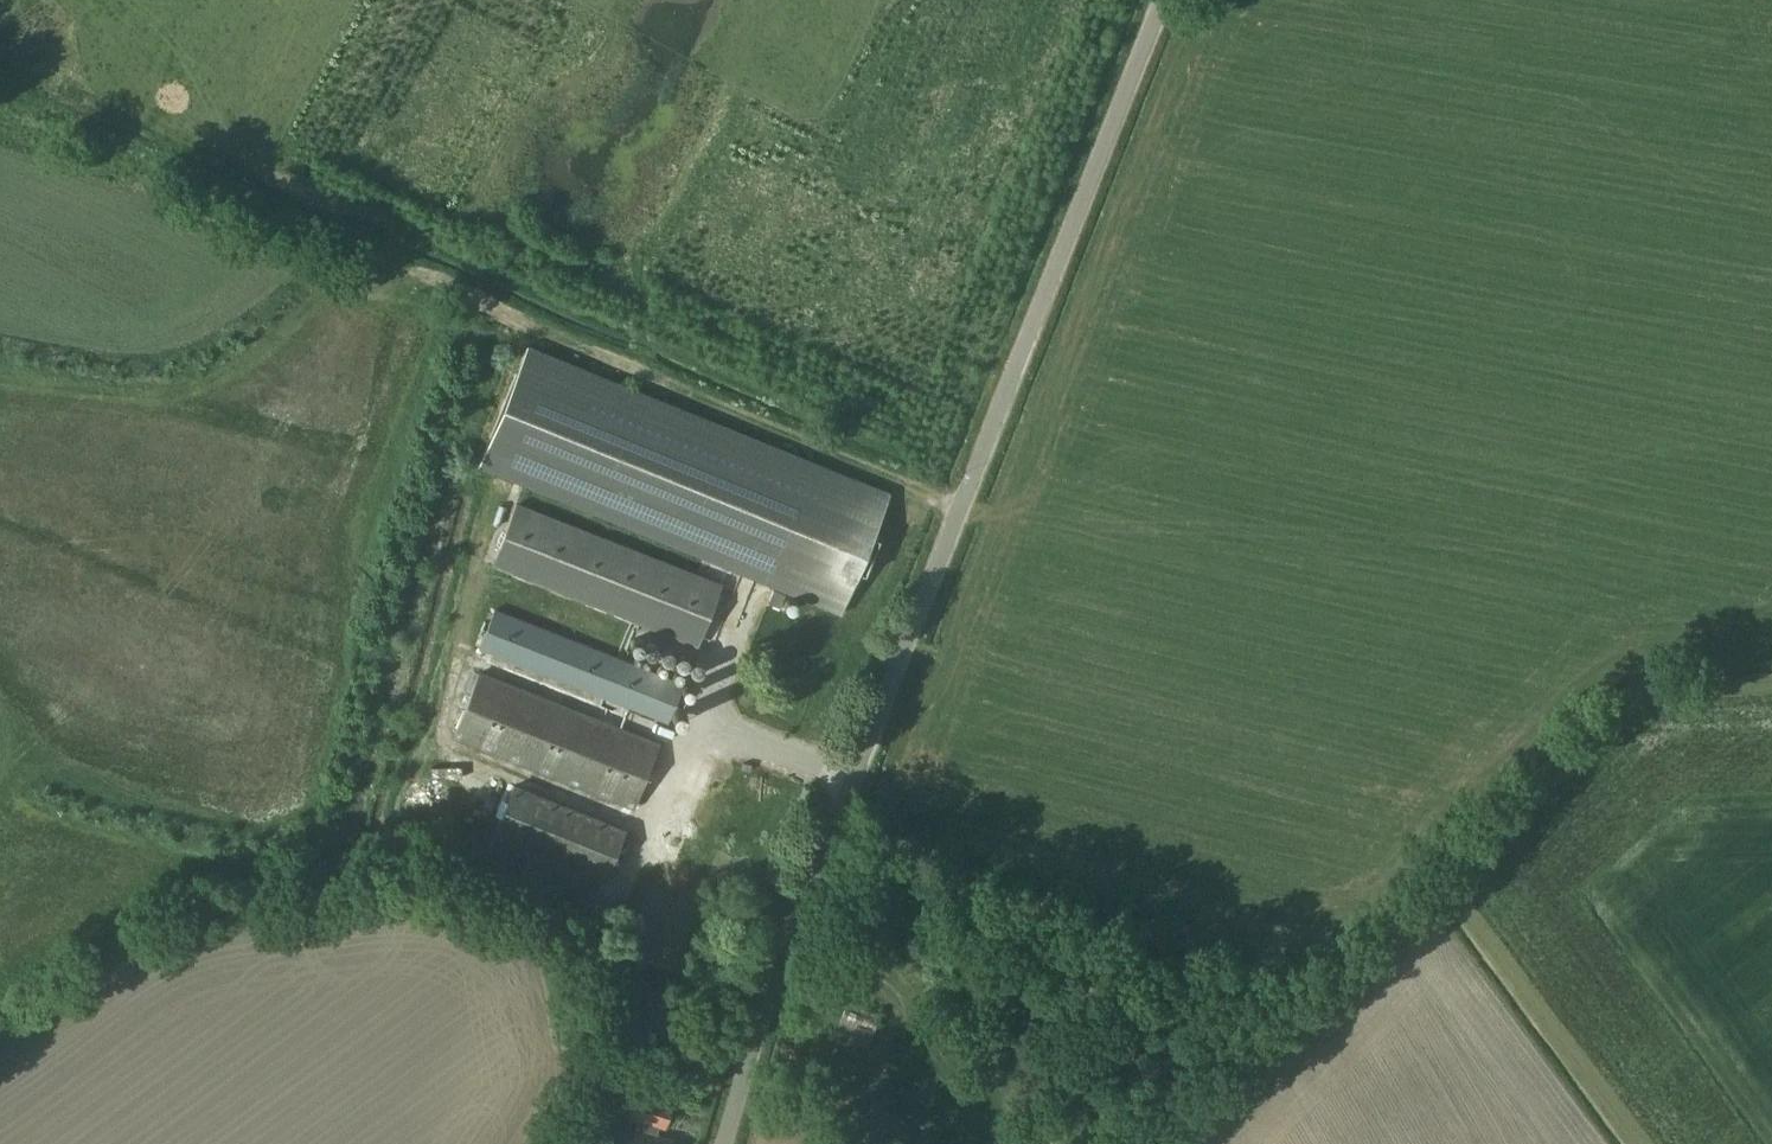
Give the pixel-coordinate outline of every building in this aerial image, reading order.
[(889,493),(528,347),(480,466),(776,586),(769,602),(780,606),(786,591),(840,614),(889,493)] [(698,645),(722,584),(516,504),(492,565),(698,645)] [(668,721),(684,681),(495,607),(480,647),(668,721)] [(634,806),(659,744),(479,672),(454,734),(634,806)] [(514,787),(486,853),(579,892),(590,867),(608,875),(626,834),(514,787)] [(847,1002),(834,1034),(869,1047),(874,1035),(872,1034),(880,1014),(847,1002)] [(607,1012),(602,1044),(638,1050),(644,1019),(607,1012)] [(701,1065),(696,1083),(710,1088),(715,1068),(701,1065)] [(672,1141),(656,1136),(658,1130),(666,1132),(675,1101),(637,1090),(626,1127),(617,1125),(612,1143),(671,1143),(672,1141)]
